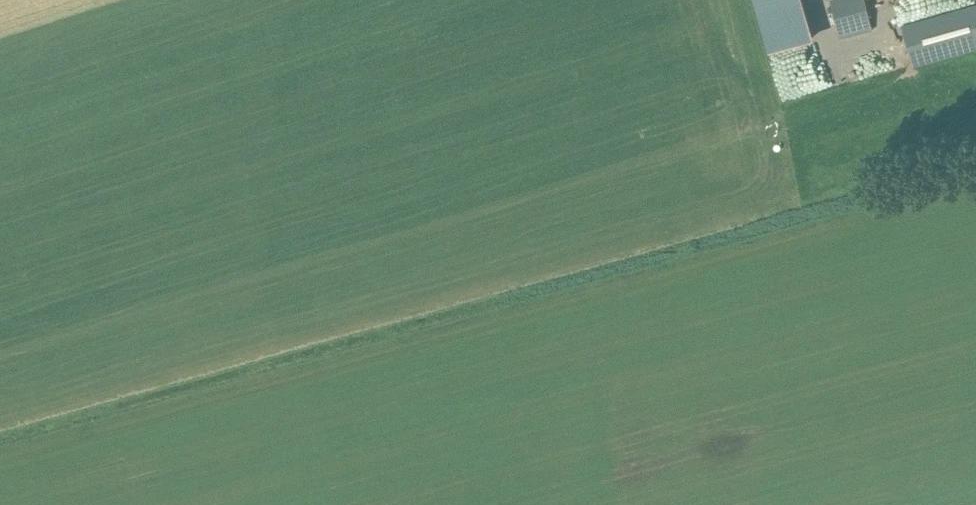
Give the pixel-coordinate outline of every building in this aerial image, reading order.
[(769,54),(814,41),(802,0),(754,0),(769,54)] [(839,39),(873,30),(865,0),(829,0),(839,39)] [(975,6),(899,28),(911,68),(975,50),(975,0),(974,0),(975,6)]
